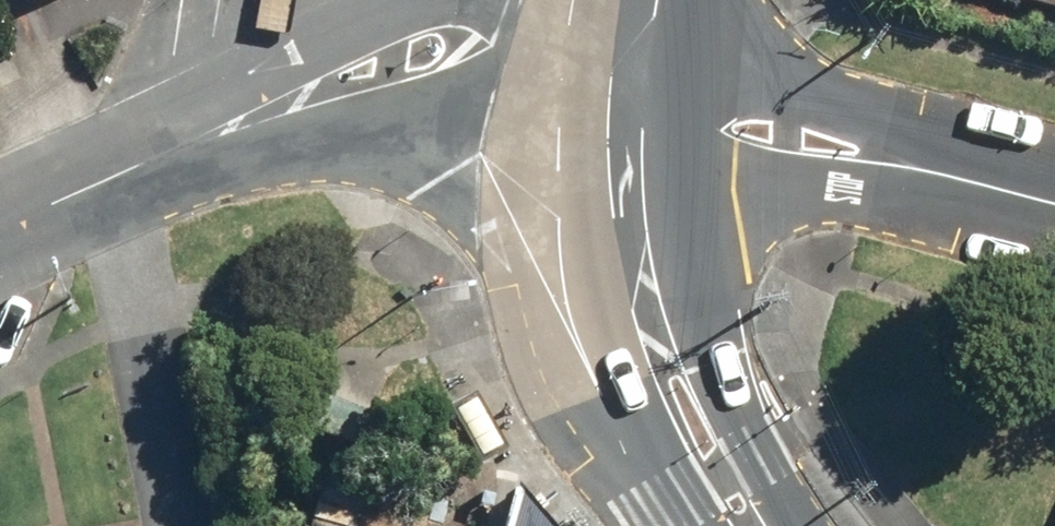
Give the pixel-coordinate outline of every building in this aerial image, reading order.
[(1054,13),(1054,0),(1006,0),(1054,13)] [(476,397),(453,409),(480,460),(503,447),(476,397)] [(509,490),(499,525),(541,525),(509,490)]
